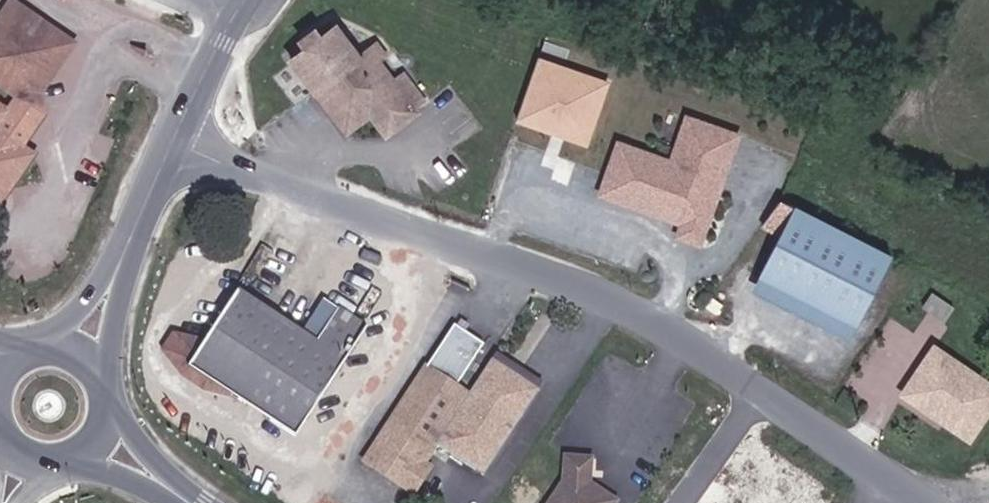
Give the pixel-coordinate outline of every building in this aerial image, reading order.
[(23,6),(5,9),(0,17),(0,86),(16,97),(43,116),(40,92),(68,52),(64,33),(23,6)] [(336,27),(322,38),(321,45),(314,51),(307,49),(292,61),(316,92),(323,87),(350,121),(367,108),(372,114),(387,134),(417,112),(415,110),(425,102),(402,73),(392,80),(378,61),(386,55),(377,44),(359,58),(336,27)] [(303,43),(307,49),(314,51),(321,45),(322,38),(316,31),(303,43)] [(604,85),(534,61),(513,123),(583,147),(604,85)] [(323,87),(316,92),(347,133),(372,114),(367,108),(350,121),(323,87)] [(16,97),(0,121),(0,194),(6,193),(34,153),(22,144),(43,116),(16,97)] [(612,155),(600,197),(663,216),(666,207),(676,210),(686,213),(683,223),(679,236),(701,242),(734,132),(682,116),(669,162),(615,146),(612,155)] [(780,234),(758,278),(855,328),(891,256),(780,201),(762,226),(780,234)] [(848,341),(855,328),(758,278),(751,292),(848,341)] [(205,341),(181,335),(162,355),(182,376),(204,389),(234,396),(290,431),(360,321),(338,307),(318,339),(238,288),(205,341)] [(711,297),(704,307),(716,316),(723,305),(711,297)] [(453,389),(480,347),(458,334),(440,322),(351,463),(402,495),(432,448),(464,397),(453,389)] [(162,355),(181,335),(173,334),(161,350),(162,355)] [(970,440),(988,411),(988,386),(934,349),(903,395),(970,440)] [(515,375),(540,392),(544,386),(496,355),(491,359),(515,375)] [(515,375),(491,359),(464,397),(432,448),(481,481),(540,392),(515,375)] [(594,460),(573,459),(572,484),(560,502),(620,502),(594,487),(594,460)]
